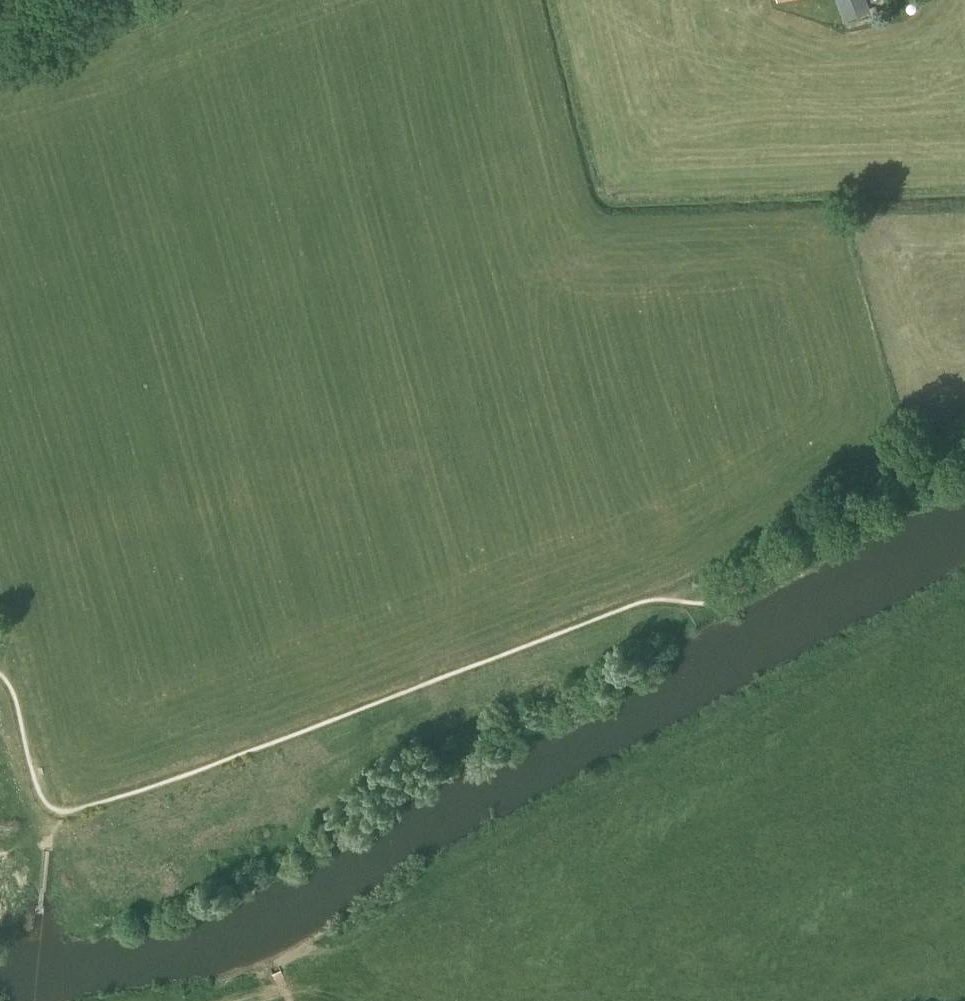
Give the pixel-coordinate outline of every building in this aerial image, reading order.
[(868,5),(866,0),(836,0),(841,15),(844,22),(871,12),(868,5)]
